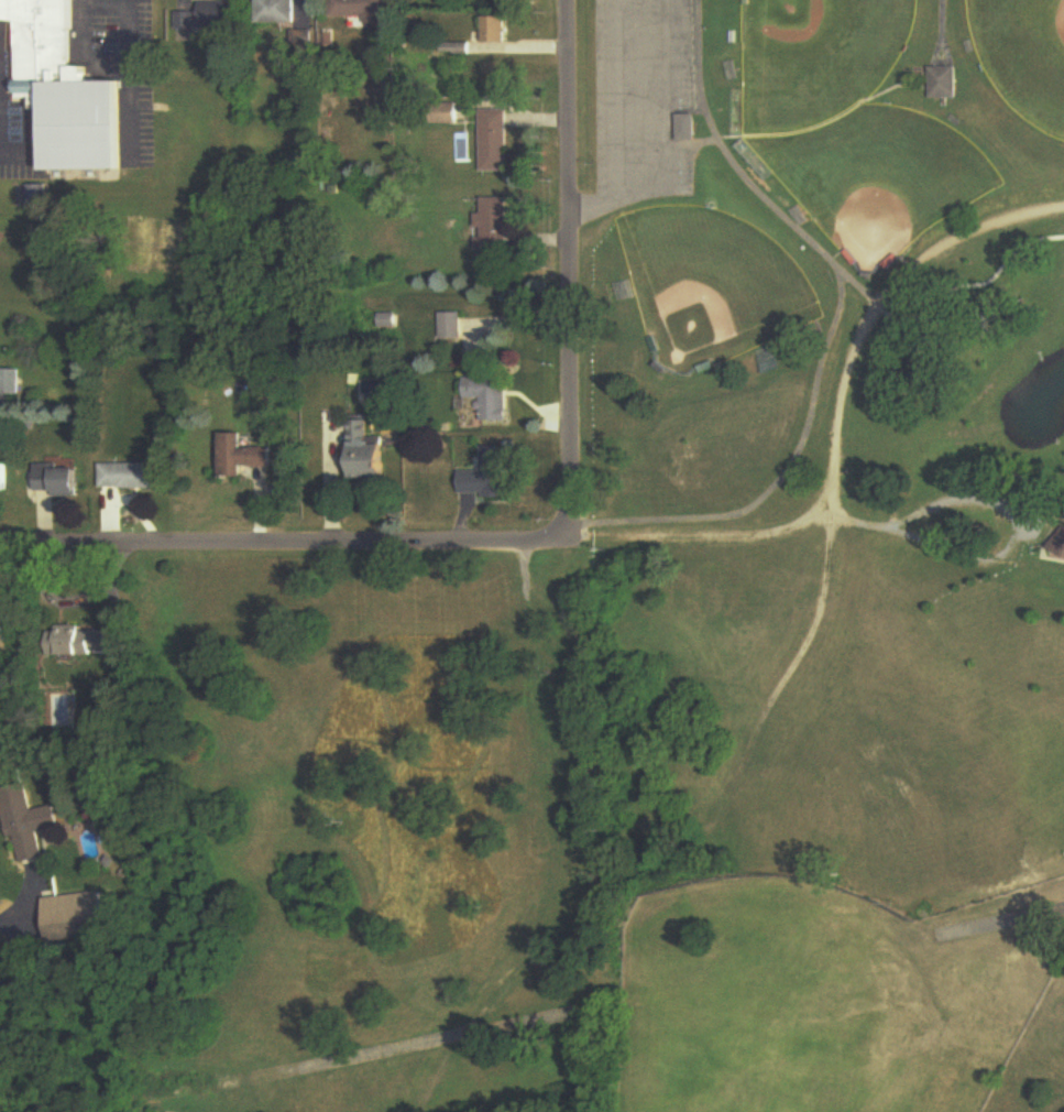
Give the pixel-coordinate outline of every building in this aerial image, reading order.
[(124,81),(91,83),(91,67),(73,67),(72,0),(0,0),(0,20),(17,20),(18,98),(33,98),(33,110),(44,110),(44,172),(124,171),(124,81)] [(296,24),(296,0),(256,0),(256,24),(296,24)] [(390,17),(390,0),(331,0),(331,17),(390,17)] [(198,4),(198,12),(174,13),(175,30),(237,29),(237,3),(198,4)] [(508,18),(484,18),(484,44),(508,44),(508,18)] [(933,68),(933,100),(960,100),(960,68),(933,68)] [(482,172),(508,172),(508,109),(482,109),(482,172)] [(678,115),(678,140),(695,140),(695,115),(678,115)] [(484,251),(511,251),(511,198),(484,198),(484,251)] [(462,338),(462,314),(441,314),(441,338),(462,338)] [(0,370),(0,410),(21,410),(22,371),(0,370)] [(514,422),(513,379),(471,379),(471,400),(486,400),(486,423),(514,422)] [(362,422),(362,481),(396,481),(396,439),(377,439),(377,422),(362,422)] [(278,469),(278,449),(250,449),(250,436),(226,435),(224,479),(249,479),(249,469),(278,469)] [(516,498),(516,455),(507,455),(507,448),(487,448),(487,471),(465,471),(465,498),(516,498)] [(19,492),(19,464),(0,464),(0,492),(19,492)] [(106,465),(106,490),(163,490),(163,465),(106,465)] [(36,467),(36,486),(51,486),(51,497),(85,495),(85,467),(36,467)] [(1060,524),(1053,553),(1063,556),(1063,525),(1060,524)] [(112,630),(52,629),(52,656),(111,657),(112,630)] [(11,840),(18,839),(22,864),(46,859),(41,832),(64,827),(59,806),(33,811),(28,785),(1,791),(11,840)] [(52,944),(109,937),(105,892),(46,898),(52,944)]
